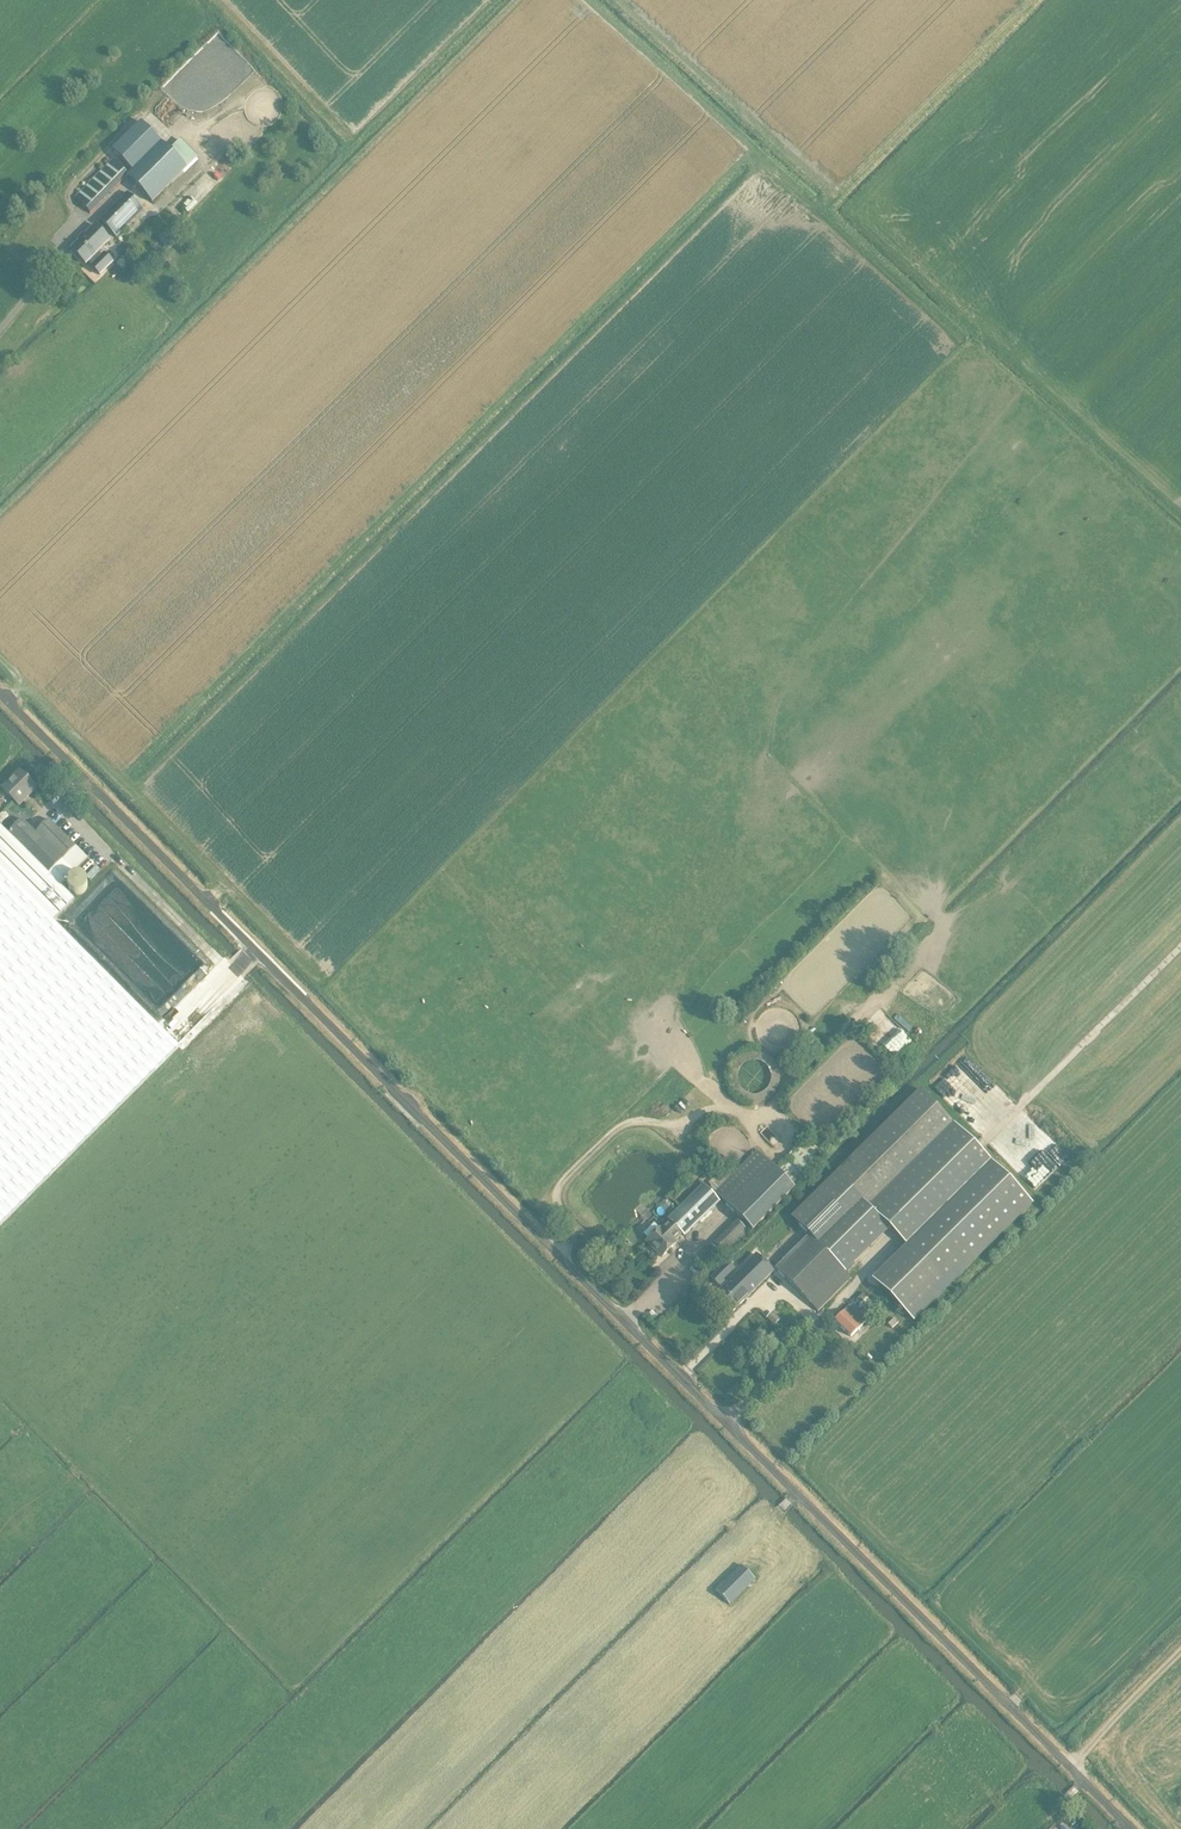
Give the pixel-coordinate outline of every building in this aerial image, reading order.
[(169,150),(142,122),(113,151),(133,171),(130,174),(127,177),(152,203),(187,169),(187,168),(198,157),(180,139),(169,150)] [(130,174),(114,159),(76,198),(91,213),(127,177),(130,174)] [(195,196),(189,190),(172,207),(178,213),(195,196)] [(128,193),(100,222),(116,238),(123,231),(144,210),(128,193)] [(92,267),(100,276),(113,263),(104,254),(102,256),(98,252),(110,241),(95,226),(71,250),(86,265),(88,262),(92,267)] [(26,799),(25,798),(35,788),(19,772),(2,788),(19,806),(26,799)] [(4,812),(0,815),(0,823),(0,824),(8,816),(4,812)] [(8,834),(49,874),(76,847),(49,820),(35,833),(22,820),(8,834)] [(53,921),(75,899),(74,899),(61,885),(49,874),(8,834),(0,826),(0,868),(53,921)] [(88,859),(76,847),(49,874),(61,885),(88,859)] [(53,921),(0,868),(0,974),(53,921)] [(0,974),(0,1226),(179,1047),(134,1002),(53,921),(0,974)] [(836,1172),(835,1173),(869,1208),(954,1124),(938,1107),(921,1089),(836,1172)] [(954,1124),(869,1208),(890,1229),(906,1246),(872,1279),(913,1320),(947,1287),(1032,1203),(998,1169),(991,1162),(954,1124)] [(715,1192),(752,1229),(794,1187),(757,1150),(715,1192)] [(830,1178),(791,1217),(809,1235),(846,1272),(885,1233),(890,1229),(869,1208),(835,1173),(830,1178)] [(655,1224),(644,1235),(648,1240),(645,1243),(661,1259),(676,1245),(673,1242),(682,1234),(685,1237),(721,1202),(703,1184),(667,1219),(671,1223),(663,1231),(660,1228),(659,1228),(655,1224)] [(738,1221),(712,1247),(724,1258),(749,1232),(738,1221)] [(809,1235),(775,1270),(818,1312),(852,1278),(846,1272),(809,1235)] [(616,1247),(627,1258),(633,1253),(622,1242),(616,1247)] [(708,1250),(697,1262),(707,1272),(718,1260),(708,1250)] [(722,1288),(713,1297),(730,1315),(773,1272),(756,1255),(727,1283),(725,1281),(720,1286),(722,1288)] [(727,1263),(712,1278),(720,1286),(725,1281),(735,1270),(727,1263)] [(863,1292),(856,1300),(870,1313),(877,1306),(863,1292)] [(865,1322),(849,1306),(834,1321),(850,1336),(865,1322)] [(773,1311),(766,1318),(774,1325),(781,1318),(773,1311)] [(898,1322),(894,1318),(888,1325),(892,1329),(898,1322)] [(715,1591),(729,1605),(754,1579),(741,1566),(715,1591)]
